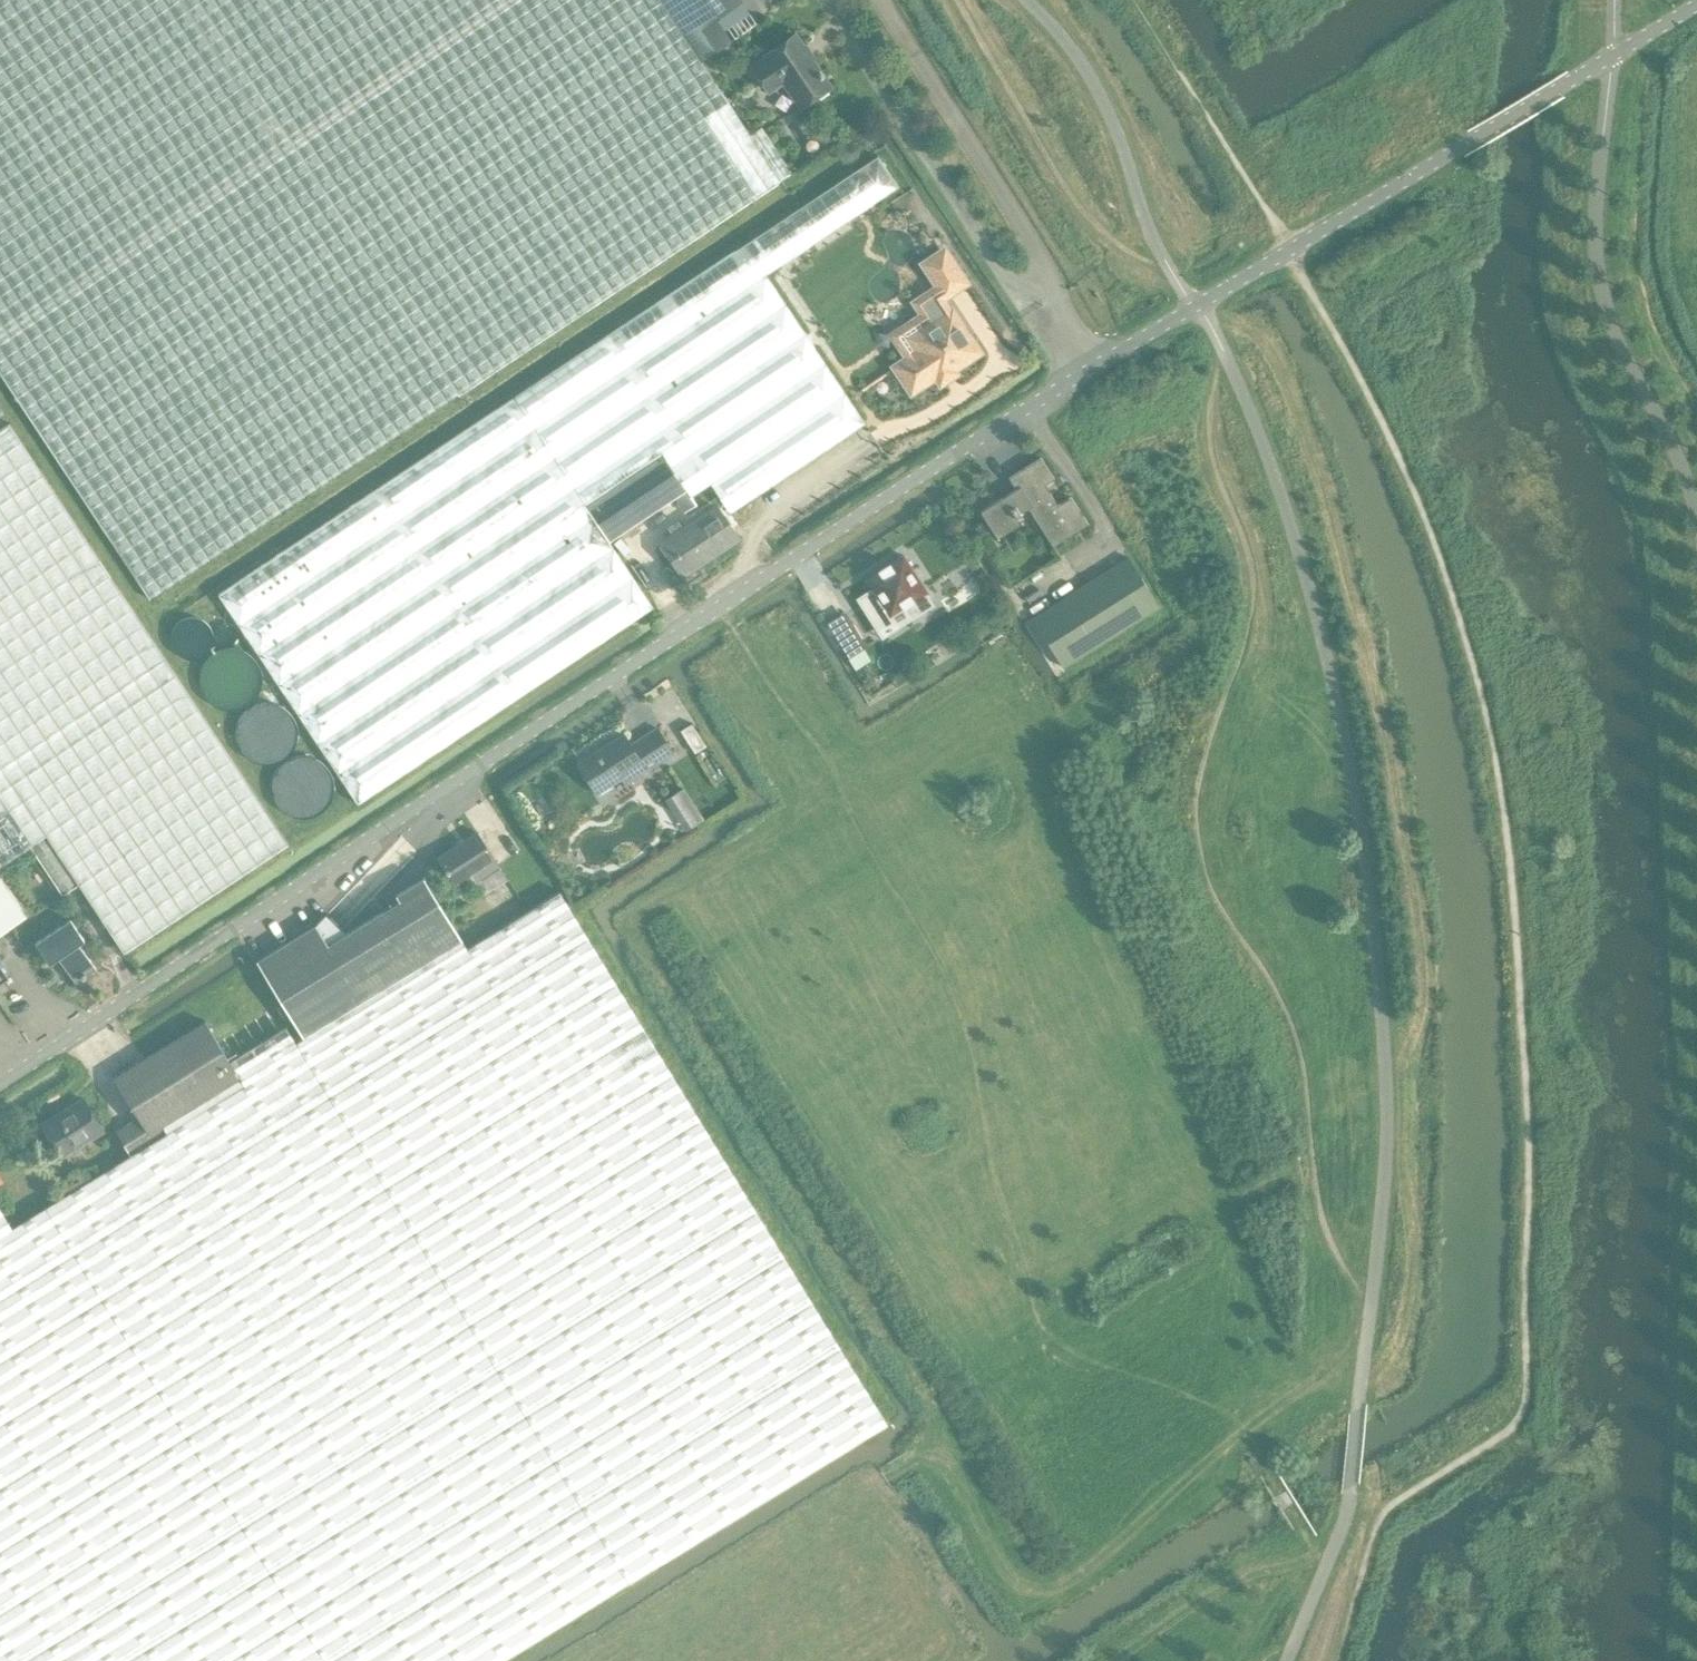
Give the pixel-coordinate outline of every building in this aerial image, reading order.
[(150,598),(792,172),(761,126),(749,134),(701,62),(661,0),(0,0),(0,372),(150,598)] [(701,62),(730,42),(715,19),(741,2),(740,0),(661,0),(701,62)] [(801,106),(830,86),(810,59),(813,57),(806,48),(804,49),(795,35),(766,56),(767,58),(753,67),(769,90),(783,81),(801,106)] [(515,398),(219,594),(358,803),(653,607),(609,540),(585,505),(664,453),(672,466),(690,454),(706,477),(710,483),(729,513),(865,423),(766,273),(898,186),(878,156),(515,398)] [(910,357),(895,366),(912,391),(936,375),(941,382),(955,373),(952,369),(978,351),(951,310),(949,312),(940,298),(965,282),(944,251),(925,264),(940,286),(918,301),(927,315),(896,336),(910,357)] [(30,845),(46,835),(79,884),(124,951),(288,842),(8,424),(0,430),(0,865),(30,845)] [(687,489),(672,466),(664,453),(585,505),(609,540),(675,497),(685,512),(704,500),(694,485),(687,489)] [(694,485),(706,477),(690,454),(672,466),(687,489),(694,485)] [(1053,547),(1088,524),(1071,496),(1058,504),(1045,485),(1054,479),(1041,457),(1008,478),(1016,489),(981,511),(998,538),(1019,524),(1015,516),(1028,507),(1053,547)] [(682,576),(739,538),(718,506),(661,544),(682,576)] [(867,581),(891,617),(905,608),(912,620),(935,606),(927,594),(904,557),(867,581)] [(1063,667),(1160,607),(1129,557),(1032,618),(1063,667)] [(826,621),(849,657),(866,646),(843,610),(826,621)] [(630,782),(673,753),(657,729),(631,745),(623,734),(579,763),(597,792),(625,774),(630,782)] [(476,833),(438,857),(454,882),(466,874),(473,885),(480,897),(507,880),(499,868),(492,857),(476,833)] [(46,835),(30,845),(63,894),(79,884),(46,835)] [(27,916),(0,875),(0,934),(27,916)] [(257,960),(304,1037),(462,940),(424,878),(396,894),(400,900),(328,944),(316,925),(257,960)] [(38,1212),(318,1660),(499,1660),(887,1423),(886,1422),(884,1418),(572,911),(560,892),(467,949),(462,940),(304,1037),(296,1042),(286,1026),(229,1061),(239,1079),(149,1134),(153,1141),(131,1155),(45,1208),(38,1212)] [(76,982),(96,968),(79,942),(84,939),(70,919),(36,942),(49,962),(59,956),(76,982)] [(114,1076),(139,1118),(149,1134),(239,1079),(229,1061),(204,1021),(114,1076)] [(61,1155),(103,1130),(86,1102),(62,1116),(60,1114),(43,1124),(61,1155)] [(153,1141),(149,1134),(139,1118),(116,1131),(131,1155),(153,1141)] [(38,1212),(13,1228),(3,1212),(0,1207),(0,1660),(318,1660),(38,1212)]
